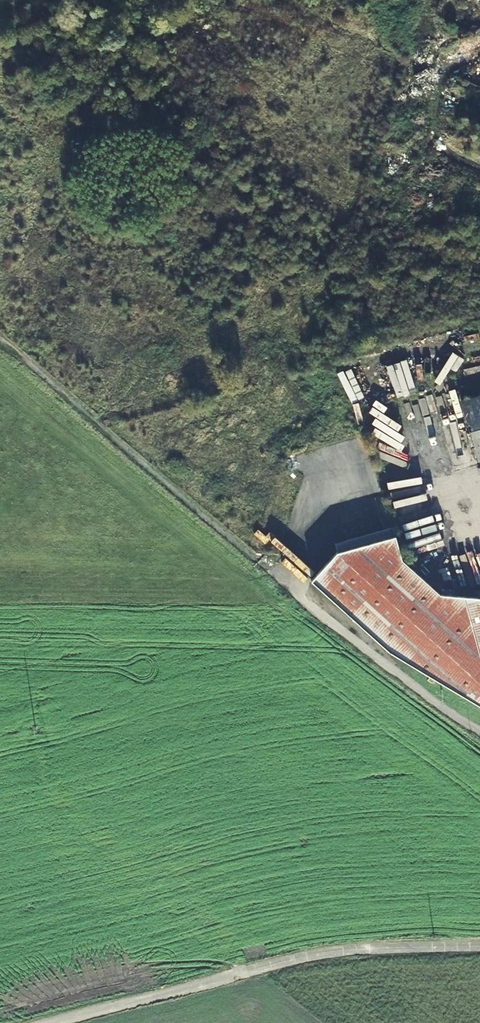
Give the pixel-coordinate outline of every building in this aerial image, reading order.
[(381,370),(387,398),(415,392),(408,361),(398,363),(400,373),(399,373),(401,381),(387,384),(384,370),(381,370)] [(460,402),(477,464),(479,463),(479,396),(460,402)] [(330,546),(333,556),(392,540),(390,531),(330,546)] [(479,707),(479,599),(438,597),(399,564),(392,540),(333,556),(308,584),(388,653),(479,707)]
